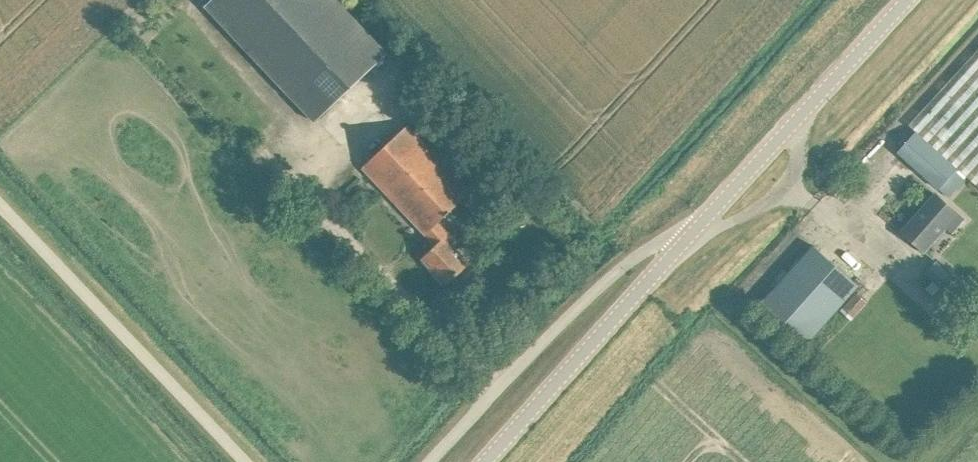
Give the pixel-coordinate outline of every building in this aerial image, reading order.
[(322,109),(385,49),(339,0),(216,0),(208,7),(313,118),(322,109)] [(447,284),(469,263),(448,241),(452,238),(437,223),(470,191),(457,176),(407,124),(362,166),(435,244),(422,257),(447,284)] [(947,196),(966,176),(915,131),(897,151),(947,196)] [(952,232),(964,219),(935,193),(902,231),(924,251),(946,227),(952,232)] [(805,345),(857,289),(858,286),(828,258),(813,245),(760,305),(805,345)] [(871,303),(881,286),(873,281),(863,298),(871,303)] [(852,320),(868,303),(857,292),(841,310),(852,320)]
